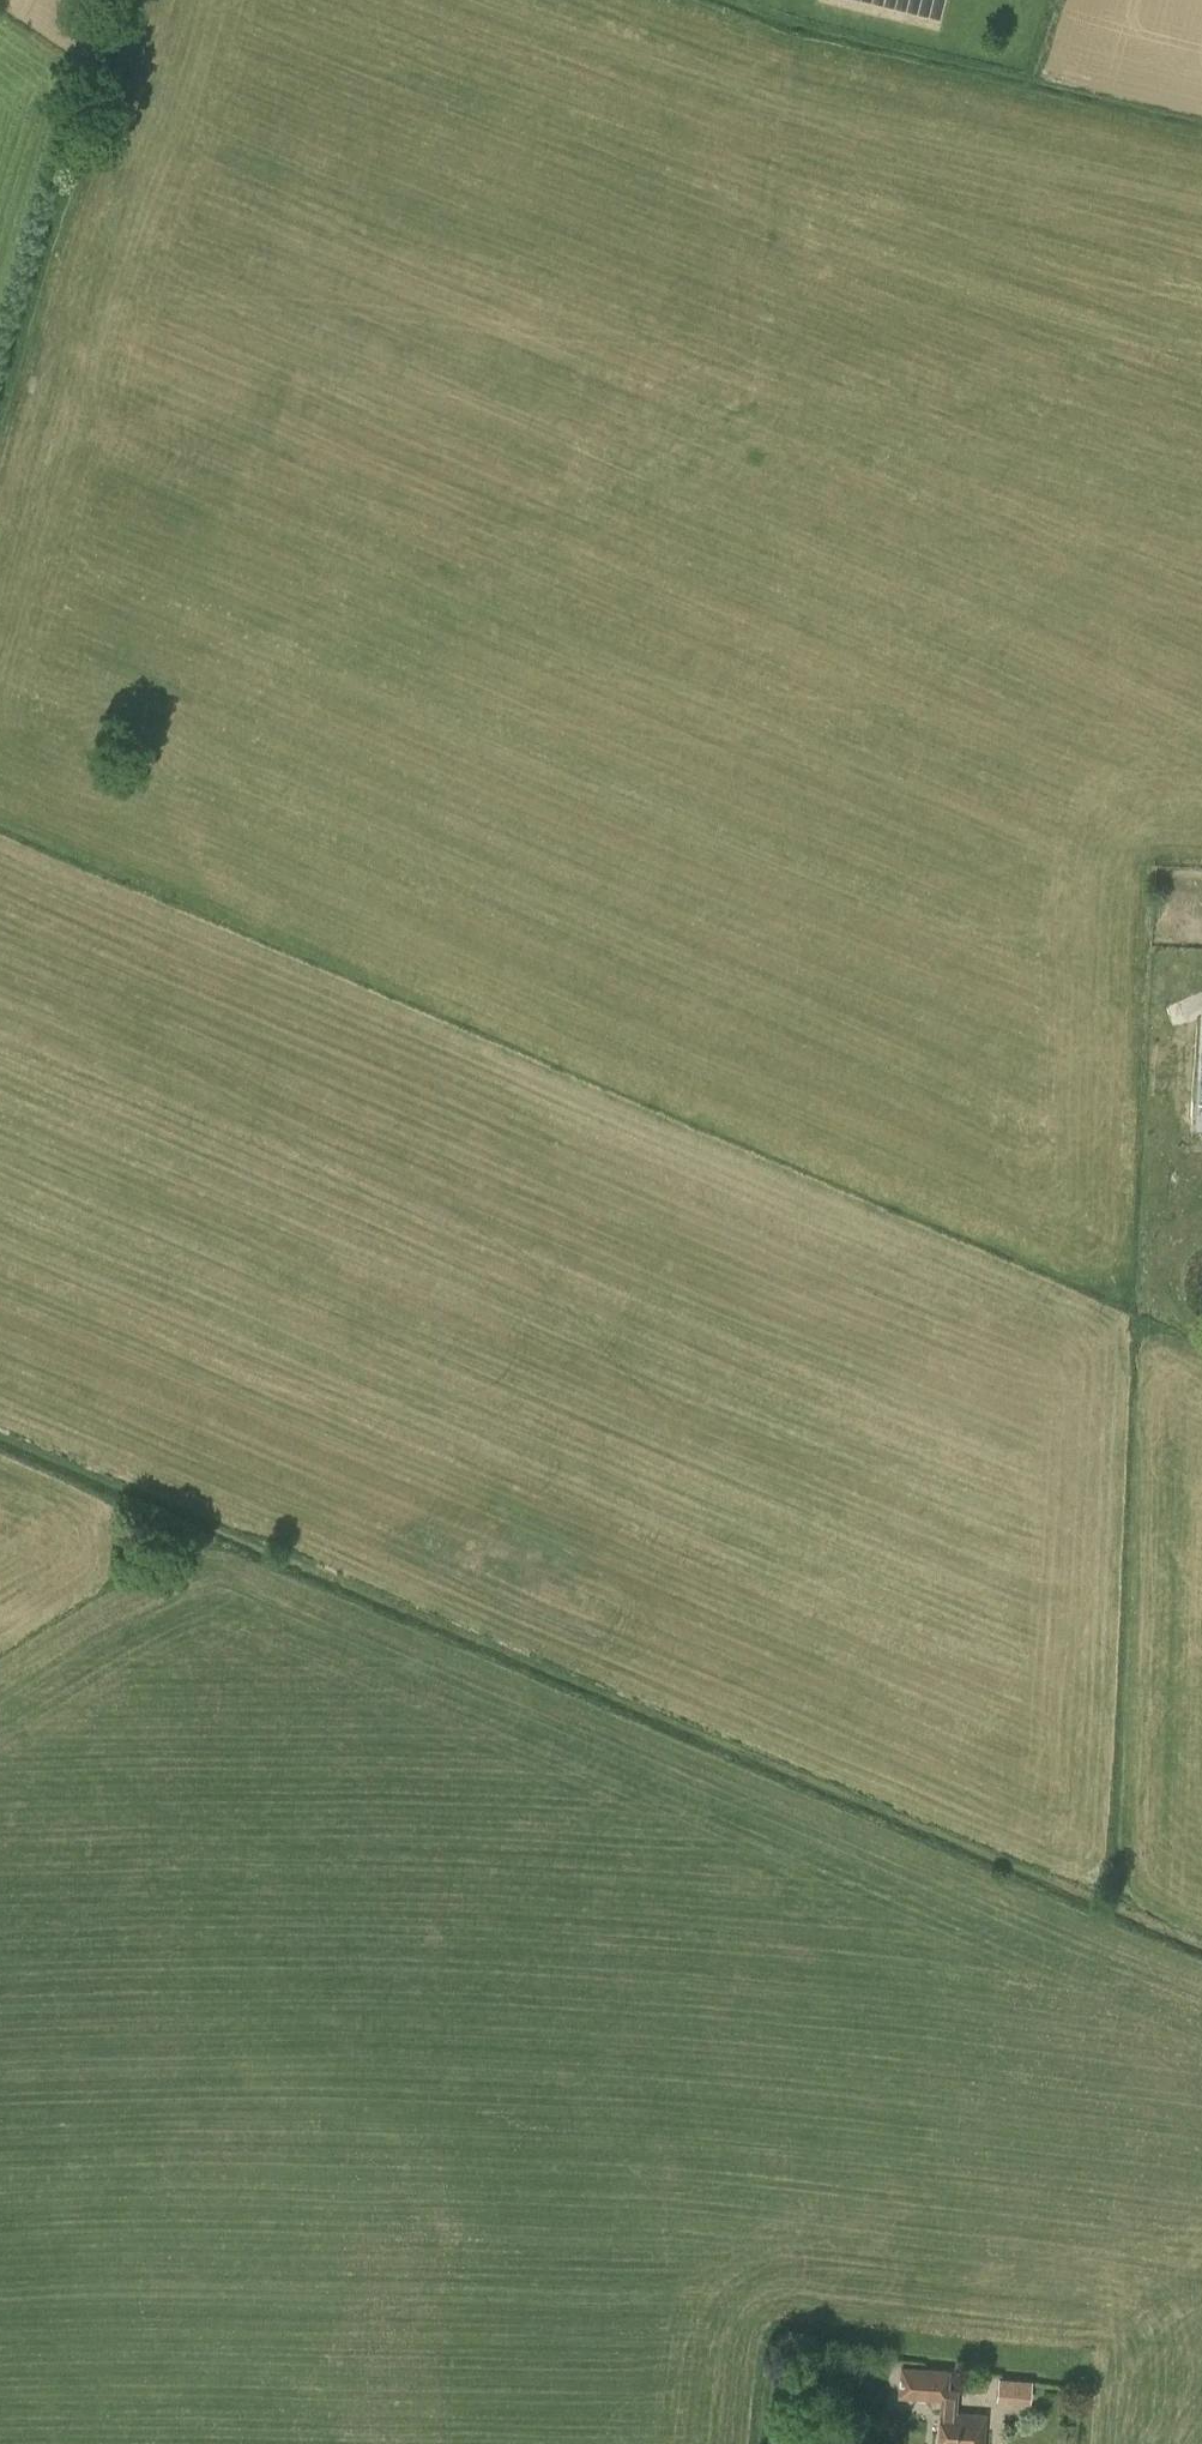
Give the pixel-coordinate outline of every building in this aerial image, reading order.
[(941,2411),(940,2411),(938,2443),(984,2443),(986,2414),(957,2412),(959,2387),(950,2386),(951,2367),(902,2364),(900,2395),(942,2398),(941,2411)] [(970,2375),(970,2388),(987,2389),(988,2376),(970,2375)] [(995,2398),(1029,2399),(1030,2376),(996,2375),(995,2398)]
